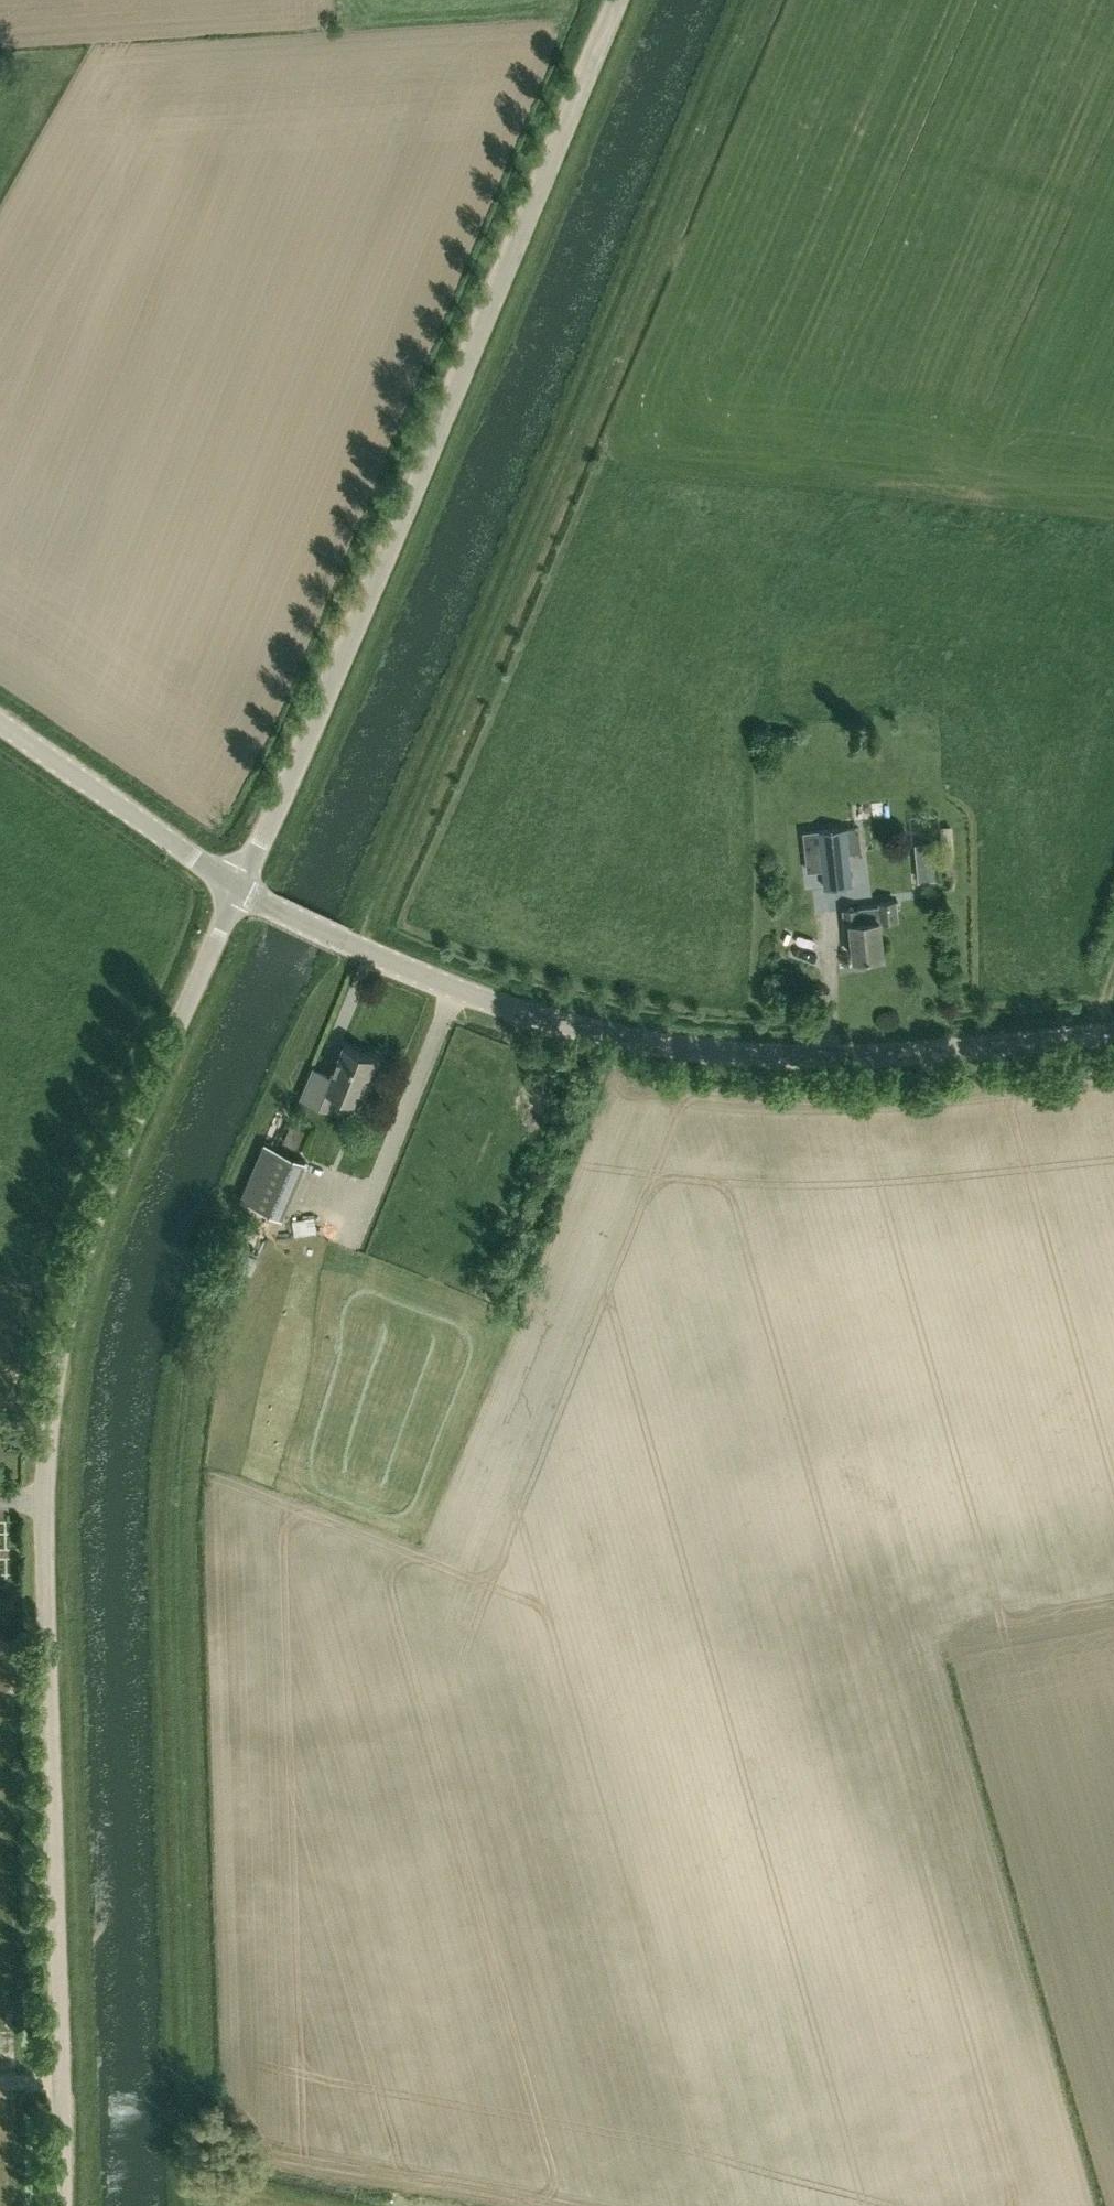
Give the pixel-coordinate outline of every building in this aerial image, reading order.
[(852,885),(849,839),(848,828),(822,830),(805,831),(807,851),(823,850),(825,871),(826,887),(852,885)] [(917,845),(921,884),(938,882),(935,844),(917,845)] [(898,921),(895,902),(880,903),(881,906),(846,910),(850,944),(855,943),(857,959),(885,955),(881,923),(898,921)] [(377,1058),(345,1045),(332,1076),(314,1069),(303,1097),(334,1109),(341,1093),(364,1103),(374,1078),(370,1076),(377,1058)] [(305,1131),(293,1126),(285,1144),(297,1149),(305,1131)] [(266,1146),(243,1204),(284,1220),(307,1163),(266,1146)]
